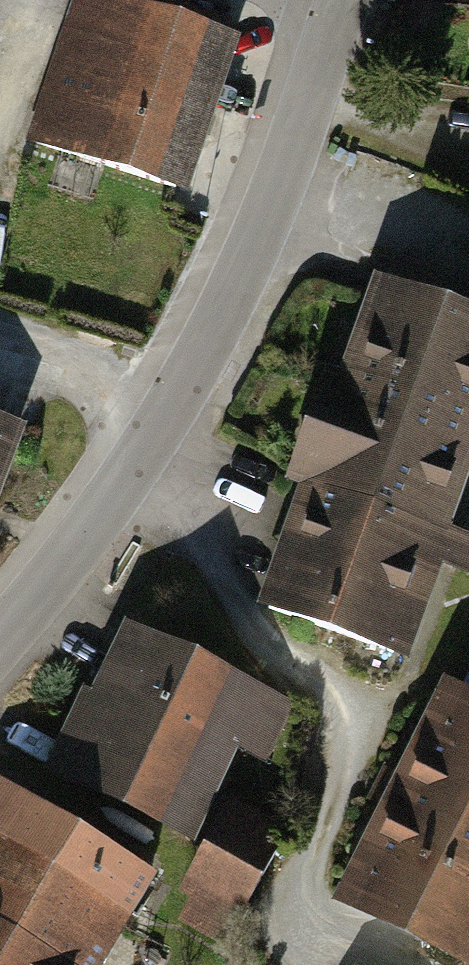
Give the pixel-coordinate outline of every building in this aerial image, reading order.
[(96,0),(79,0),(33,144),(187,193),(234,44),(96,0)] [(287,455),(308,463),(447,515),(468,457),(468,306),(378,272),(342,370),(322,362),(287,455)] [(11,427),(0,423),(0,457),(11,427)] [(258,597),(402,651),(439,555),(468,566),(468,524),(447,515),(308,463),(258,597)] [(295,700),(124,619),(50,771),(192,839),(236,748),(265,762),(295,700)] [(440,691),(339,903),(468,964),(468,705),(440,691)] [(0,788),(0,845),(128,918),(153,874),(0,788)] [(227,805),(182,893),(193,899),(181,922),(221,942),(278,831),(227,805)] [(0,845),(0,964),(101,964),(128,918),(0,845)] [(351,951),(341,964),(370,964),(351,951)]
